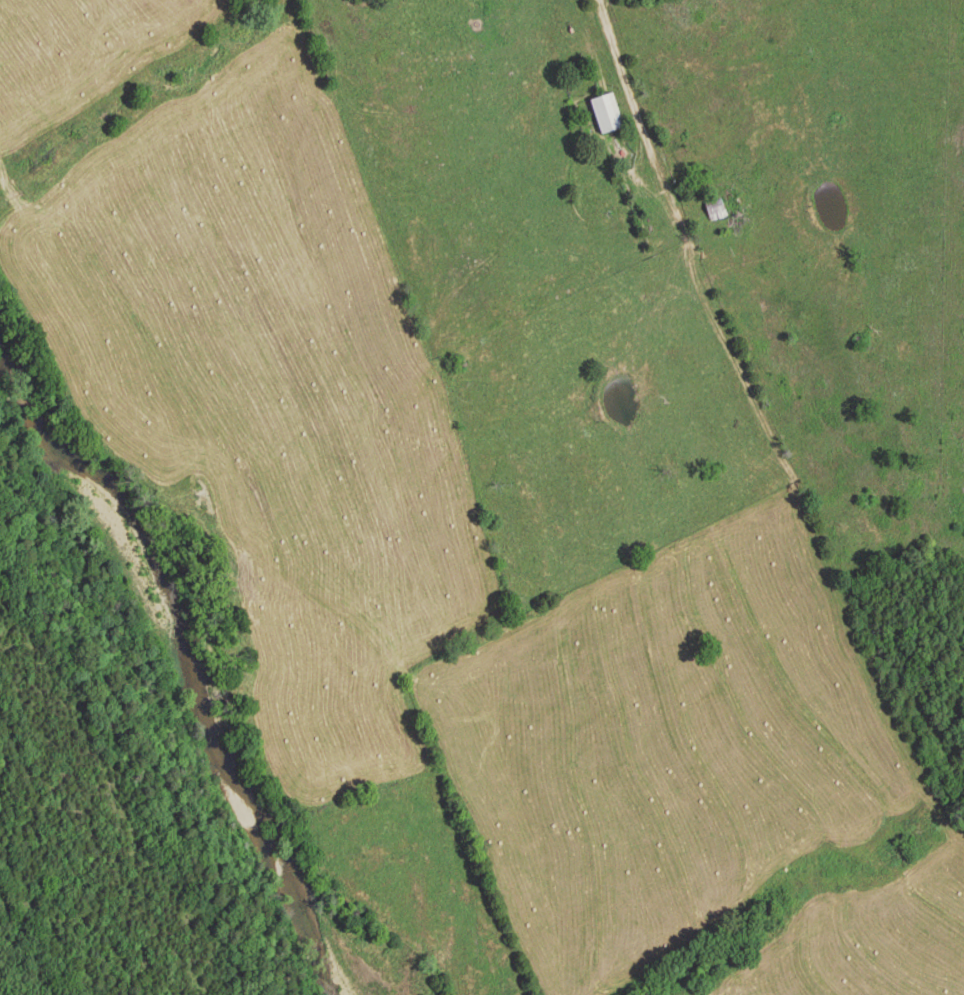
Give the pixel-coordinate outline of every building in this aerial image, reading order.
[(602,133),(622,129),(616,95),(595,99),(602,133)]
